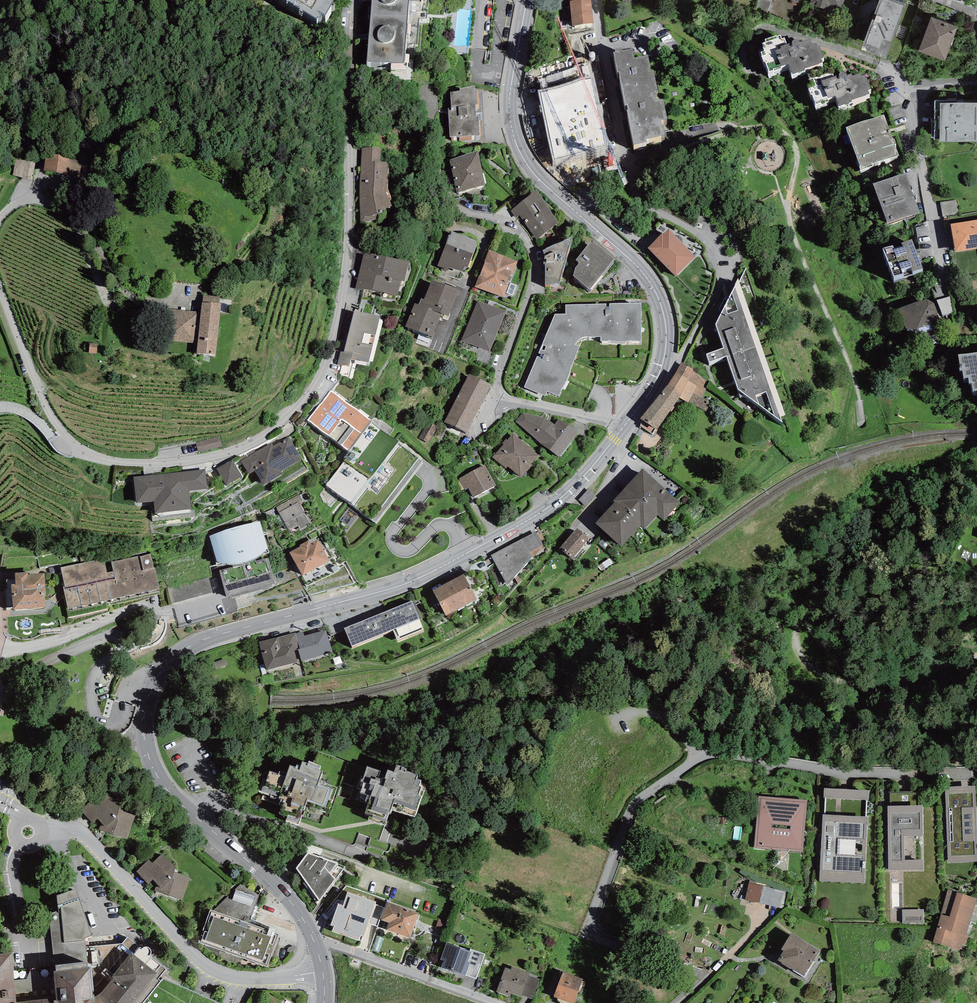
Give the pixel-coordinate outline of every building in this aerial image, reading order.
[(331,8),(323,3),(325,0),(259,0),(258,1),(263,3),(264,1),(272,5),(272,6),(278,10),(279,9),(293,18),(294,17),(300,20),(299,22),(302,24),(303,23),(317,31),(317,30),(319,31),(322,26),(325,28),(335,11),(328,12),(331,8)] [(371,29),(407,32),(409,18),(419,19),(419,18),(421,18),(422,7),(420,7),(420,0),(373,0),(371,29)] [(771,0),(759,0),(755,10),(767,14),(771,0)] [(809,3),(830,11),(832,8),(840,11),(844,0),(811,0),(809,3)] [(894,0),(880,0),(861,50),(886,60),(906,5),(894,0)] [(571,8),(570,8),(572,34),(593,31),(591,6),(590,6),(571,8)] [(958,27),(931,17),(919,51),(945,61),(958,27)] [(371,29),(367,73),(391,78),(391,80),(407,83),(408,73),(405,73),(407,32),(371,29)] [(819,63),(823,62),(821,58),(824,57),(820,46),(818,47),(816,43),(812,44),(812,43),(811,43),(810,39),(806,41),(806,40),(800,42),(799,41),(798,40),(797,39),(795,39),(793,40),(792,41),(792,43),(792,44),(793,46),(791,47),(790,43),(787,44),(784,38),(781,39),(780,35),(777,36),(776,35),(765,39),(766,42),(763,43),(764,46),(763,47),(764,50),(761,52),(763,56),(762,56),(764,62),(765,61),(769,72),(774,70),(774,71),(782,68),(781,66),(788,64),(792,75),(805,70),(805,69),(819,64),(819,63)] [(622,49),(615,51),(616,54),(614,54),(617,72),(619,72),(623,96),(654,90),(657,90),(654,71),(650,72),(649,67),(650,67),(648,56),(634,59),(632,51),(622,52),(622,49)] [(866,94),(870,93),(868,90),(871,89),(867,78),(866,78),(865,74),(861,76),(860,73),(853,75),(852,73),(847,75),(846,73),(845,72),(844,71),(843,71),(842,72),(840,72),(839,73),(839,75),(839,76),(840,77),(840,78),(838,79),(836,75),(834,76),(832,71),(810,79),(813,87),(809,88),(811,94),(812,93),(816,104),(821,103),(821,104),(829,101),(828,98),(835,95),(839,106),(852,102),(851,100),(866,95),(866,94)] [(565,83),(539,89),(553,160),(609,145),(592,75),(583,76),(565,83)] [(460,91),(450,92),(451,108),(448,108),(450,137),(480,135),(479,117),(476,117),(475,105),(478,104),(478,89),(475,89),(475,85),(460,88),(460,91)] [(656,101),(654,90),(623,96),(625,106),(627,106),(633,144),(647,142),(646,139),(665,136),(663,127),(661,127),(660,120),(667,119),(663,100),(656,101)] [(935,101),(934,140),(940,140),(940,141),(976,142),(976,103),(956,103),(956,101),(935,101)] [(884,115),(846,128),(861,169),(899,156),(884,115)] [(457,192),(486,186),(477,151),(451,160),(457,192)] [(356,197),(360,226),(391,215),(386,200),(388,169),(381,168),(381,153),(361,152),(356,197)] [(83,158),(46,153),(43,171),(80,177),(83,158)] [(13,175),(22,178),(25,160),(16,160),(13,175)] [(22,179),(33,181),(36,162),(25,160),(22,178),(22,179)] [(906,173),(874,184),(888,224),(920,213),(906,173)] [(538,191),(510,211),(515,218),(519,215),(536,240),(559,223),(538,191)] [(957,200),(940,203),(942,217),(959,214),(957,200)] [(951,224),(956,252),(976,249),(976,220),(951,224)] [(695,263),(669,236),(663,241),(662,240),(648,253),(676,282),(695,263)] [(893,245),(883,248),(893,278),(922,268),(912,239),(902,242),(903,245),(894,248),(893,245)] [(463,244),(452,240),(451,243),(449,242),(436,272),(461,283),(465,274),(467,275),(478,249),(463,243),(463,244)] [(572,247),(543,257),(546,264),(544,264),(544,270),(546,270),(545,290),(559,291),(572,247)] [(614,271),(592,250),(576,268),(580,271),(576,274),(573,283),(590,298),(614,271)] [(518,267),(489,255),(474,291),(504,303),(507,295),(512,298),(516,288),(510,285),(518,267)] [(409,271),(364,258),(355,292),(397,303),(401,289),(404,290),(409,271)] [(786,424),(738,287),(716,334),(724,357),(707,362),(709,370),(726,364),(737,397),(782,431),(780,426),(786,424)] [(459,299),(432,288),(424,306),(421,305),(419,311),(415,310),(405,334),(433,345),(442,324),(448,326),(459,299)] [(951,297),(937,300),(943,315),(957,311),(951,297)] [(933,303),(927,299),(895,310),(900,325),(927,337),(943,332),(933,303)] [(478,304),(460,344),(489,356),(506,316),(478,304)] [(202,308),(201,315),(170,312),(167,341),(198,344),(196,360),(215,362),(221,310),(202,308)] [(605,309),(566,309),(566,319),(555,319),(524,391),(545,400),(547,396),(559,401),(562,395),(564,389),(568,382),(570,376),(571,371),(572,371),(580,353),(575,351),(576,349),(578,347),(581,345),(584,344),(587,344),(601,343),(601,349),(608,349),(609,347),(614,348),(621,349),(627,348),(632,347),(632,348),(641,348),(641,310),(620,311),(614,310),(610,309),(605,309)] [(380,325),(354,317),(344,355),(341,354),(338,366),(342,368),(340,374),(349,383),(353,367),(369,370),(380,325)] [(958,355),(960,367),(960,368),(960,371),(962,371),(964,378),(968,377),(969,383),(972,383),(973,391),(976,391),(976,352),(958,355)] [(710,385),(682,367),(676,378),(697,389),(694,396),(701,400),(710,385)] [(676,378),(667,391),(681,401),(689,405),(694,396),(697,389),(676,378)] [(466,440),(492,391),(469,379),(443,428),(466,440)] [(681,401),(667,391),(640,424),(656,436),(681,401)] [(701,400),(694,396),(689,405),(706,414),(711,405),(701,400)] [(368,427),(331,397),(307,426),(329,443),(330,443),(349,458),(350,459),(373,430),(369,426),(368,427)] [(578,437),(559,422),(555,428),(545,420),(525,416),(523,414),(513,426),(559,461),(578,437)] [(400,451),(373,430),(350,459),(349,458),(324,490),(352,512),(353,511),(375,529),(423,469),(400,450),(400,451)] [(513,437),(493,459),(506,472),(508,470),(521,482),(532,470),(531,468),(539,460),(513,437)] [(271,445),(241,463),(250,478),(255,475),(264,491),(283,480),(281,477),(302,465),(288,440),(273,449),(271,445)] [(216,469),(226,485),(242,476),(232,460),(216,469)] [(615,499),(596,521),(622,544),(640,523),(645,527),(658,512),(664,518),(680,500),(643,466),(614,498),(615,499)] [(485,468),(459,482),(465,493),(468,492),(473,502),(496,489),(485,468)] [(134,477),(136,503),(154,501),(155,513),(191,509),(189,491),(208,489),(205,469),(134,477)] [(299,496),(276,508),(290,536),(299,531),(301,535),(312,529),(301,507),(303,505),(299,496)] [(217,533),(210,536),(219,567),(226,565),(229,565),(233,566),(234,566),(239,565),(244,564),(250,562),(255,560),(258,558),(261,556),(263,554),(269,552),(260,522),(241,525),(226,530),(217,533)] [(589,537),(577,527),(560,547),(572,557),(589,537)] [(536,531),(491,555),(508,584),(533,557),(530,552),(543,544),(536,531)] [(309,546),(289,557),(303,582),(330,568),(317,545),(311,549),(309,546)] [(158,589),(160,589),(155,568),(154,568),(151,554),(140,557),(140,556),(111,562),(113,571),(107,573),(104,558),(61,567),(65,587),(63,587),(65,597),(64,597),(68,617),(108,608),(107,606),(160,594),(158,589)] [(233,567),(220,571),(227,597),(230,596),(231,598),(272,586),(272,584),(275,584),(268,558),(256,561),(255,560),(250,562),(244,564),(239,565),(234,566),(233,566),(233,567)] [(58,566),(49,568),(51,575),(59,573),(58,566)] [(11,584),(13,610),(46,607),(45,595),(46,595),(45,573),(28,574),(28,572),(15,573),(16,584),(11,584)] [(464,573),(433,589),(446,613),(477,597),(464,573)] [(172,604),(212,593),(209,577),(168,588),(172,604)] [(412,600),(344,627),(352,645),(394,628),(398,639),(424,628),(412,600)] [(300,649),(298,650),(301,661),(333,652),(326,630),(304,636),(303,632),(296,634),(300,649)] [(300,649),(296,634),(295,633),(259,642),(266,670),(298,662),(294,650),(298,650),(300,649)] [(286,820),(298,824),(302,815),(303,815),(305,811),(303,810),(306,803),(311,805),(310,807),(327,813),(337,787),(326,783),(326,782),(319,780),(322,771),(319,770),(321,766),(309,761),(308,763),(302,761),(301,765),(297,764),(296,767),(290,765),(286,774),(279,771),(278,774),(270,770),(267,780),(263,779),(258,792),(263,793),(261,799),(282,806),(280,814),(288,816),(286,820)] [(392,808),(415,817),(426,785),(420,783),(421,780),(416,778),(418,775),(405,771),(406,769),(402,767),(402,766),(397,764),(394,772),(388,770),(385,778),(382,778),(382,779),(378,778),(381,771),(367,766),(363,779),(362,779),(361,781),(364,782),(360,793),(367,795),(364,802),(368,804),(365,813),(370,814),(368,819),(385,825),(389,812),(390,812),(392,808)] [(945,786),(948,861),(976,860),(976,820),(975,784),(945,786)] [(128,839),(136,816),(120,809),(125,795),(109,786),(81,810),(93,823),(98,819),(102,823),(99,830),(128,839)] [(869,789),(824,787),(820,879),(865,882),(869,789)] [(807,799),(759,795),(757,817),(754,817),(753,826),(756,826),(754,848),(802,852),(807,799)] [(923,804),(888,805),(888,869),(924,868),(923,804)] [(296,868),(320,902),(327,892),(327,893),(340,876),(339,876),(346,867),(338,864),(338,863),(308,853),(296,868)] [(154,891),(183,900),(190,878),(174,872),(176,868),(163,854),(153,863),(149,860),(136,872),(148,884),(153,880),(157,885),(154,891)] [(199,942),(267,967),(279,934),(249,923),(260,896),(243,883),(213,911),(211,910),(199,942)] [(785,892),(749,883),(745,900),(782,908),(785,892)] [(166,970),(152,958),(152,957),(151,955),(151,954),(152,953),(152,951),(151,950),(150,948),(149,947),(147,946),(146,947),(145,947),(143,948),(142,949),(140,947),(140,948),(127,937),(122,944),(89,947),(88,937),(92,936),(76,889),(57,895),(59,911),(48,914),(54,966),(56,965),(56,971),(54,971),(54,976),(43,977),(36,970),(30,971),(26,979),(15,980),(12,953),(0,954),(0,1002),(143,1002),(161,981),(158,979),(166,970)] [(976,897),(948,889),(933,941),(959,949),(961,944),(966,945),(969,934),(966,934),(976,897)] [(360,935),(364,936),(376,902),(348,892),(343,906),(338,904),(331,925),(334,926),(333,930),(358,939),(360,935)] [(386,929),(411,938),(419,913),(388,902),(381,920),(389,923),(386,929)] [(925,921),(925,907),(903,907),(903,921),(925,921)] [(819,950),(792,932),(781,949),(783,950),(778,960),(804,976),(819,950)] [(465,976),(470,962),(468,961),(472,952),(470,951),(447,943),(440,960),(444,961),(441,967),(465,976)] [(485,954),(471,949),(470,951),(472,952),(468,961),(470,962),(465,976),(476,979),(485,954)] [(505,968),(496,992),(510,997),(511,994),(521,997),(522,995),(533,999),(540,980),(529,976),(530,973),(512,967),(511,970),(505,968)] [(563,971),(554,996),(571,1002),(574,1002),(583,979),(563,971)]
